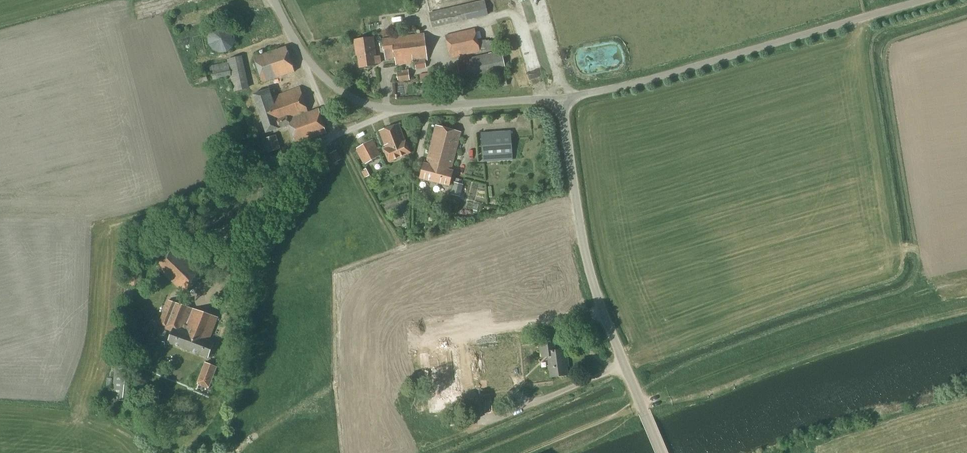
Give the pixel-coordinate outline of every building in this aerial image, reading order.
[(432,28),(488,15),(484,0),(429,13),(432,28)] [(212,42),(234,36),(232,27),(210,33),(212,42)] [(482,36),(481,28),(475,29),(474,28),(444,35),(450,59),(501,47),(500,42),(490,45),(489,39),(484,40),(484,41),(478,42),(477,37),(482,36)] [(428,61),(424,33),(381,39),(383,52),(393,51),(395,65),(414,63),(416,70),(426,68),(425,62),(428,61)] [(218,55),(238,46),(234,35),(213,44),(218,55)] [(532,76),(545,72),(535,35),(523,38),(532,76)] [(375,57),(372,38),(354,40),(356,56),(358,56),(360,68),(374,66),(374,65),(379,64),(378,56),(375,57)] [(548,42),(551,49),(562,45),(560,38),(548,42)] [(262,83),(295,72),(286,46),(254,57),(262,83)] [(461,82),(506,72),(501,50),(456,61),(461,82)] [(249,89),(242,56),(227,59),(227,62),(209,66),(212,80),(227,78),(228,83),(232,83),(233,92),(249,89)] [(195,74),(198,81),(211,77),(208,70),(195,74)] [(398,82),(410,80),(408,70),(402,71),(402,72),(397,73),(398,82)] [(420,83),(433,81),(431,73),(419,74),(420,83)] [(506,79),(499,80),(500,88),(508,87),(506,79)] [(308,112),(299,87),(272,97),(269,89),(252,95),(265,133),(289,126),(295,144),(326,134),(318,109),(308,112)] [(341,119),(349,116),(346,108),(338,110),(341,119)] [(405,140),(399,124),(379,131),(385,148),(383,149),(388,161),(410,153),(405,140)] [(451,170),(461,132),(435,125),(425,163),(424,163),(420,178),(449,186),(452,171),(451,170)] [(483,162),(537,158),(535,129),(481,133),(483,162)] [(261,155),(280,149),(276,135),(263,139),(264,143),(257,145),(261,155)] [(364,165),(381,155),(373,139),(355,149),(364,165)] [(333,164),(341,160),(336,150),(328,155),(333,164)] [(340,172),(348,168),(345,162),(337,166),(340,172)] [(369,176),(366,169),(361,171),(364,178),(369,176)] [(460,197),(464,185),(454,182),(450,195),(460,197)] [(184,295),(204,275),(175,246),(154,265),(184,295)] [(208,358),(214,342),(209,340),(218,318),(167,300),(158,324),(164,326),(163,329),(172,332),(168,343),(208,358)] [(556,351),(554,340),(539,342),(541,358),(548,357),(550,377),(567,375),(566,362),(567,362),(566,350),(556,351)] [(209,388),(217,367),(204,362),(196,383),(209,388)] [(123,401),(126,366),(115,365),(111,400),(123,401)]
